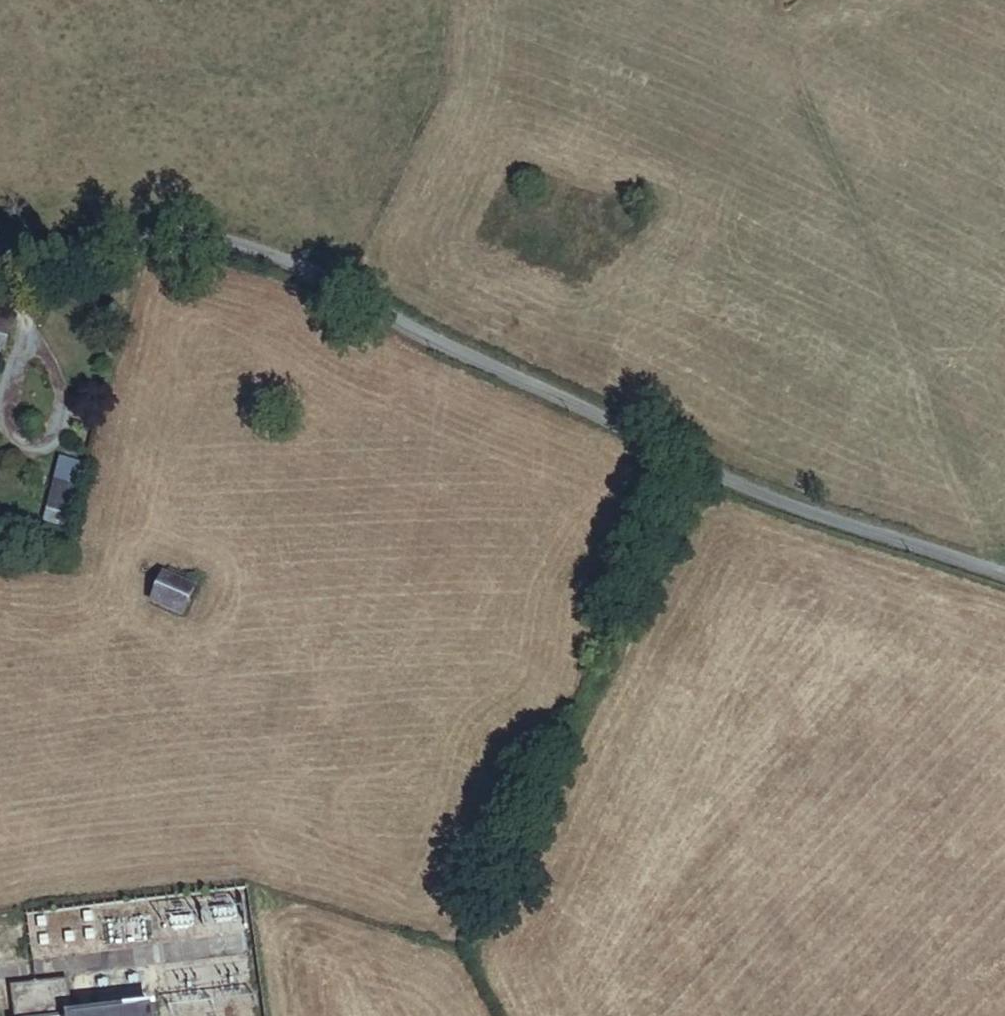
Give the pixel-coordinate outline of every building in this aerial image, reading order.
[(16,325),(0,321),(0,362),(6,363),(16,325)] [(76,526),(89,475),(63,468),(50,520),(76,526)] [(185,620),(204,578),(192,574),(186,588),(166,580),(154,606),(185,620)] [(69,985),(38,988),(11,991),(14,1015),(73,1015),(69,985)]
